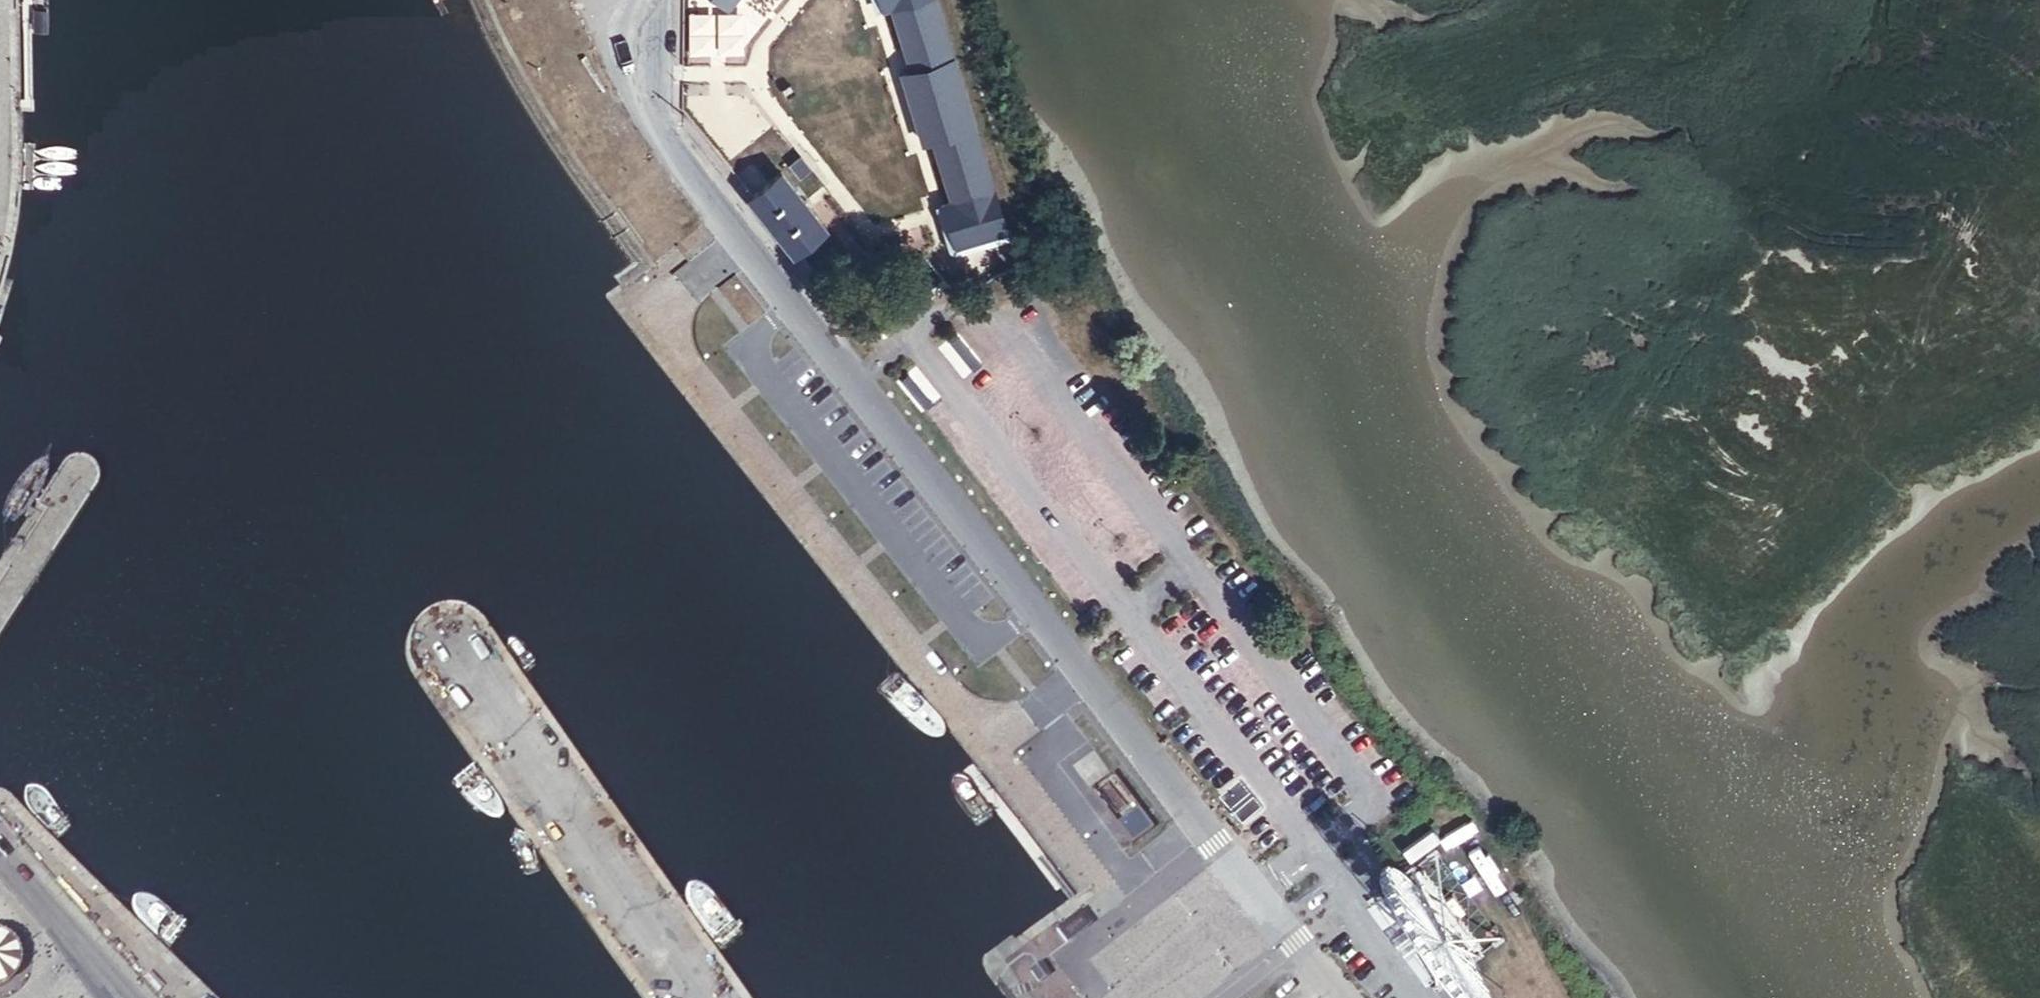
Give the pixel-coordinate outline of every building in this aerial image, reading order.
[(999,185),(941,0),(900,0),(892,2),(911,61),(904,63),(930,143),(936,141),(954,199),(999,185)] [(731,147),(721,155),(739,177),(749,169),(731,147)] [(751,191),(796,248),(830,222),(806,192),(785,165),(751,191)] [(999,274),(1021,267),(1015,248),(993,255),(999,274)] [(974,272),(961,282),(967,289),(979,279),(974,272)] [(1113,773),(1094,787),(1134,841),(1152,827),(1113,773)] [(1077,910),(1058,925),(1069,940),(1089,925),(1077,910)] [(0,941),(0,996),(2,995),(10,990),(16,983),(20,974),(20,964),(17,955),(11,947),(3,942),(0,941)] [(1039,966),(1033,971),(1040,981),(1046,976),(1039,966)]
